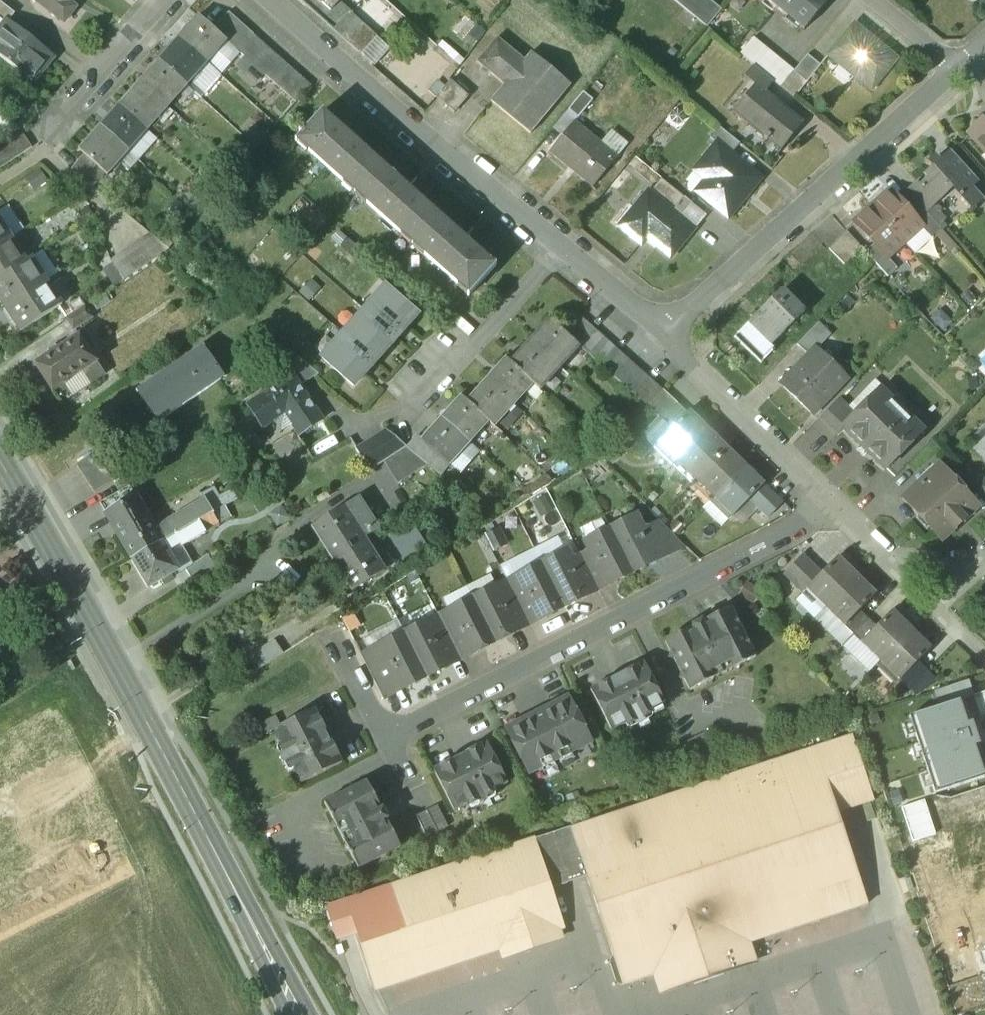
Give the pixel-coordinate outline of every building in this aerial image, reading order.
[(65,23),(77,8),(70,3),(73,0),(34,0),(65,23)] [(336,0),(326,0),(322,4),(317,0),(300,0),(334,30),(350,12),(336,0)] [(715,0),(676,0),(708,27),(724,8),(715,0)] [(805,30),(830,0),(770,0),(805,30)] [(0,1),(0,19),(7,25),(8,23),(16,14),(0,1)] [(230,12),(215,28),(223,36),(238,19),(230,12)] [(376,35),(350,12),(334,30),(360,53),(376,35)] [(201,17),(182,38),(210,62),(228,42),(229,43),(230,42),(223,36),(215,28),(201,15),(200,16),(201,17)] [(238,19),(223,36),(230,42),(232,44),(247,27),(238,19)] [(8,23),(7,25),(0,34),(0,55),(34,82),(53,58),(8,23)] [(855,23),(828,55),(872,92),(899,59),(855,23)] [(247,27),(232,44),(240,51),(255,34),(247,27)] [(255,34),(240,51),(248,58),(264,41),(255,34)] [(528,60),(500,36),(480,62),(508,84),(528,60)] [(795,71),(754,37),(741,53),(754,64),(775,81),(782,87),(795,72),(795,71)] [(182,38),(161,61),(189,86),(210,62),(182,38)] [(264,41),(248,58),(256,66),(272,49),(264,41)] [(272,49),(256,66),(265,73),(280,56),(272,49)] [(573,83),(535,51),(528,60),(508,84),(494,101),(532,132),(573,83)] [(822,65),(808,55),(795,71),(795,72),(808,82),(822,65)] [(280,56),(265,73),(297,103),(313,85),(280,56)] [(189,86),(161,61),(142,82),(169,107),(189,86)] [(210,62),(189,86),(203,98),(223,74),(210,62)] [(775,81),(754,64),(745,76),(755,85),(756,84),(766,92),(775,81)] [(454,79),(438,96),(456,112),(471,95),(454,79)] [(169,107),(142,82),(121,105),(149,130),(169,107)] [(766,92),(756,84),(755,85),(734,112),(764,137),(763,138),(767,141),(768,140),(781,151),(804,123),(766,92)] [(596,99),(585,90),(571,108),(581,117),(596,99)] [(149,130),(121,105),(102,127),(130,151),(149,130)] [(325,110),(297,141),(298,142),(299,141),(470,294),(469,295),(470,296),(498,265),(497,264),(496,265),(325,112),(326,111),(325,110)] [(970,132),(984,149),(984,119),(970,132)] [(577,120),(552,151),(595,186),(621,155),(577,120)] [(267,137),(255,126),(246,136),(258,147),(267,137)] [(740,143),(719,126),(710,138),(716,142),(717,142),(731,153),(740,143)] [(130,151),(102,127),(82,149),(81,149),(80,150),(109,176),(110,175),(109,174),(130,151)] [(0,145),(0,169),(33,147),(21,131),(0,145)] [(731,153),(717,142),(716,142),(701,161),(713,171),(697,190),(728,216),(760,177),(731,153)] [(953,151),(943,160),(938,155),(929,163),(934,168),(925,177),(928,180),(921,186),(932,198),(943,189),(946,193),(955,184),(961,192),(958,195),(971,209),(983,197),(972,185),(979,179),(953,151)] [(686,196),(663,177),(652,190),(675,209),(686,196)] [(921,186),(918,182),(908,191),(918,201),(926,210),(935,202),(932,198),(921,186)] [(652,190),(650,189),(620,225),(643,244),(649,238),(672,257),(696,227),(675,209),(652,190)] [(909,210),(891,190),(874,206),(906,242),(923,226),(909,210)] [(926,210),(918,201),(909,210),(923,226),(933,237),(942,229),(926,210)] [(906,242),(874,206),(856,223),(875,244),(888,258),(889,257),(906,242)] [(11,238),(0,220),(0,245),(11,238)] [(848,231),(831,248),(846,264),(863,247),(848,231)] [(170,250),(151,234),(141,240),(155,260),(170,250)] [(0,245),(0,279),(27,261),(11,238),(0,245)] [(155,260),(141,240),(131,247),(145,267),(155,260)] [(888,258),(875,244),(867,252),(889,276),(898,268),(889,257),(888,258)] [(145,267),(131,247),(121,254),(135,273),(145,267)] [(135,273),(121,254),(112,260),(125,280),(135,273)] [(0,279),(0,298),(7,308),(47,281),(32,258),(27,261),(0,279)] [(47,281),(7,308),(22,331),(63,305),(47,281)] [(387,288),(365,312),(397,340),(418,316),(387,288)] [(807,311),(786,291),(784,290),(782,291),(737,336),(763,362),(777,349),(773,345),(807,311)] [(105,293),(86,307),(93,318),(101,313),(99,310),(111,302),(105,293)] [(86,307),(68,319),(75,330),(93,318),(86,307)] [(365,312),(344,337),(375,364),(397,340),(365,312)] [(581,317),(567,334),(575,341),(589,325),(581,317)] [(550,321),(532,342),(559,367),(578,346),(579,347),(580,346),(575,341),(567,334),(551,319),(550,320),(550,321)] [(833,334),(820,322),(799,343),(811,354),(812,353),(813,354),(819,349),(833,334)] [(589,325),(575,341),(580,346),(583,348),(597,332),(589,325)] [(597,332),(583,348),(591,356),(605,339),(597,332)] [(105,373),(81,335),(36,364),(53,391),(85,371),(92,382),(105,373)] [(344,337),(323,361),(354,388),(375,364),(344,337)] [(605,339),(591,356),(599,363),(613,346),(605,339)] [(532,342),(512,364),(512,363),(511,363),(535,385),(540,390),(541,389),(540,388),(559,367),(532,342)] [(613,346),(599,363),(608,370),(622,354),(613,346)] [(204,348),(139,391),(160,421),(224,378),(204,348)] [(813,354),(784,385),(813,413),(848,377),(819,349),(813,354)] [(622,354),(608,370),(616,378),(630,361),(622,354)] [(299,358),(278,371),(285,381),(292,376),(300,387),(320,374),(299,358)] [(506,360),(487,381),(515,406),(534,385),(535,385),(511,363),(506,359),(506,360)] [(630,361),(616,378),(624,385),(638,368),(630,361)] [(638,368),(624,385),(632,392),(646,376),(638,368)] [(285,381),(247,407),(263,429),(285,414),(300,436),(322,421),(300,387),(292,376),(285,381)] [(646,376),(632,392),(640,400),(654,383),(646,376)] [(487,381),(469,403),(468,402),(467,402),(491,423),(496,428),(496,427),(515,406),(487,381)] [(654,383),(640,400),(649,407),(663,391),(654,383)] [(924,431),(881,389),(858,413),(844,427),(845,428),(887,469),(924,431)] [(663,391),(649,407),(659,417),(659,416),(679,404),(663,391)] [(462,399),(444,419),(471,444),(489,423),(490,424),(491,423),(467,402),(462,397),(461,398),(462,399)] [(842,398),(823,416),(840,433),(845,428),(844,427),(858,413),(842,398)] [(679,404),(659,416),(672,429),(688,414),(679,404)] [(672,429),(659,443),(678,461),(708,430),(690,412),(688,414),(672,429)] [(444,419),(424,441),(423,440),(422,441),(451,466),(452,467),(453,466),(452,465),(471,444),(444,419)] [(708,430),(678,461),(696,479),(727,448),(708,430)] [(388,431),(357,450),(370,471),(385,462),(385,461),(408,447),(388,431)] [(451,466),(422,441),(423,440),(419,436),(409,448),(428,465),(442,476),(451,466)] [(385,461),(385,462),(398,484),(428,465),(409,448),(408,447),(385,461)] [(727,448),(696,479),(715,497),(745,466),(727,448)] [(96,453),(77,466),(95,493),(114,480),(96,453)] [(745,466),(715,497),(734,516),(749,500),(764,484),(745,466)] [(978,508),(941,466),(905,498),(943,539),(978,508)] [(976,487),(984,498),(984,480),(976,487)] [(764,484),(749,500),(758,509),(773,493),(764,484)] [(130,486),(100,503),(113,525),(142,507),(130,486)] [(773,493),(758,509),(768,519),(784,503),(773,493)] [(359,497),(345,507),(365,539),(380,529),(359,497)] [(206,501),(169,520),(170,523),(156,531),(162,541),(210,515),(213,513),(206,501)] [(142,507),(113,525),(133,558),(162,541),(156,531),(142,507)] [(345,507),(316,525),(336,557),(365,539),(345,507)] [(210,515),(162,541),(168,552),(181,544),(183,546),(206,533),(204,530),(215,524),(210,515)] [(641,532),(634,517),(611,529),(633,573),(656,561),(655,559),(641,532)] [(660,522),(641,532),(655,559),(683,545),(660,522)] [(419,526),(392,535),(400,557),(427,548),(419,526)] [(633,573),(611,529),(587,541),(592,551),(608,583),(609,585),(633,573)] [(365,539),(336,557),(356,590),(386,572),(365,539)] [(162,541),(133,558),(149,585),(164,577),(170,573),(178,569),(168,552),(162,541)] [(608,583),(592,551),(581,556),(597,588),(608,583)] [(570,562),(566,552),(542,564),(564,607),(587,595),(570,562)] [(209,555),(185,570),(194,583),(217,569),(209,555)] [(822,574),(804,555),(784,575),(804,594),(808,590),(807,589),(822,574)] [(597,588),(581,556),(570,562),(587,594),(597,588)] [(822,574),(807,589),(808,590),(826,608),(857,576),(838,558),(822,574)] [(542,564),(518,576),(521,583),(539,618),(540,619),(564,607),(542,564)] [(170,573),(164,577),(167,583),(174,579),(170,573)] [(857,576),(826,608),(845,626),(860,611),(876,595),(857,576)] [(521,583),(511,588),(528,623),(539,618),(521,583)] [(500,593),(497,587),(473,599),(495,642),(519,630),(500,593)] [(528,623),(511,588),(500,593),(518,628),(528,623)] [(473,599),(449,611),(454,620),(471,653),(472,654),(495,642),(473,599)] [(692,627),(664,642),(690,691),(755,658),(730,608),(702,622),(702,621),(692,626),(692,627)] [(860,611),(845,626),(853,635),(868,620),(869,619),(860,611)] [(876,628),(862,643),(881,662),(912,630),(893,612),(876,628)] [(454,620),(444,626),(460,658),(471,653),(454,620)] [(868,620),(853,635),(862,643),(876,628),(868,620)] [(428,622),(404,634),(426,677),(450,665),(433,631),(428,622)] [(460,658),(444,626),(433,631),(449,663),(460,658)] [(912,630),(881,662),(899,681),(914,666),(931,649),(912,630)] [(404,634),(381,646),(388,660),(402,687),(403,689),(426,677),(404,634)] [(276,641),(248,658),(256,671),(284,654),(276,641)] [(388,660),(369,670),(383,697),(402,687),(388,660)] [(644,664),(591,690),(611,731),(634,719),(637,725),(644,722),(641,716),(664,704),(644,664)] [(914,666),(899,681),(908,689),(923,674),(914,666)] [(974,696),(981,717),(984,715),(984,693),(974,696)] [(568,700),(507,730),(529,773),(590,742),(568,700)] [(962,702),(910,720),(935,793),(984,776),(984,771),(962,702)] [(281,727),(273,731),(285,754),(280,756),(284,764),(289,761),(301,784),(342,763),(339,757),(331,741),(326,732),(326,731),(318,716),(317,716),(314,710),(281,727)] [(276,716),(255,727),(260,738),(273,731),(281,727),(276,716)] [(706,732),(696,738),(706,759),(717,753),(706,732)] [(852,736),(555,834),(570,878),(585,873),(622,985),(681,966),(686,982),(690,984),(752,964),(754,959),(749,943),(868,904),(838,813),(874,801),(852,736)] [(696,738),(685,743),(696,764),(706,759),(696,738)] [(487,743),(433,771),(454,811),(477,799),(479,804),(487,800),(485,795),(507,783),(487,743)] [(367,781),(324,803),(358,869),(401,847),(367,781)] [(903,810),(913,842),(935,835),(925,803),(903,810)] [(448,827),(437,805),(427,811),(438,832),(448,827)] [(427,811),(415,816),(426,838),(438,832),(427,811)] [(555,834),(328,909),(335,932),(355,925),(376,990),(563,928),(549,885),(570,878),(555,834)] [(910,878),(905,880),(908,891),(914,889),(910,878)]
